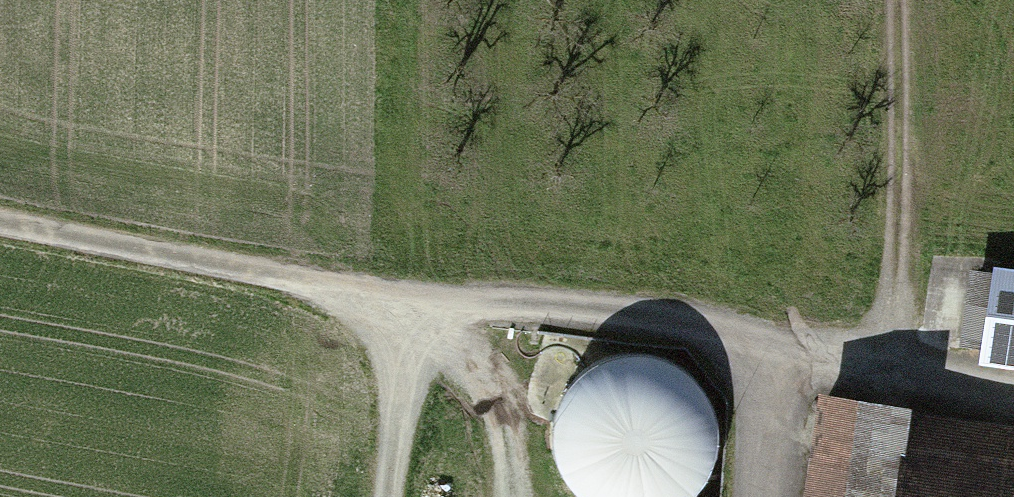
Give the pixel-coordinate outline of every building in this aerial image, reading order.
[(1013,353),(1013,277),(1001,275),(990,349),(1013,353)] [(598,496),(706,496),(712,365),(604,360),(598,496)] [(907,422),(908,414),(823,401),(815,461),(852,467),(848,496),(897,496),(901,466),(1013,483),(1013,438),(907,422)] [(901,466),(897,496),(1013,496),(1013,483),(901,466)]
